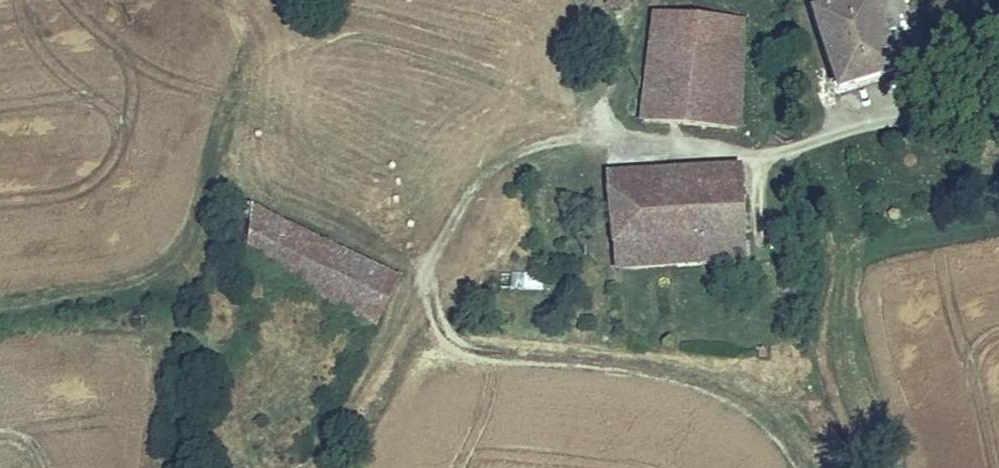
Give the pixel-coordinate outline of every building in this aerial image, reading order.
[(600,7),(628,15),(634,0),(603,0),(600,7)] [(815,14),(842,105),(899,88),(873,0),(863,0),(815,14)] [(746,20),(645,11),(639,84),(636,122),(737,131),(746,20)] [(740,167),(604,176),(615,274),(750,266),(740,167)] [(254,207),(235,252),(382,316),(401,271),(254,207)] [(515,275),(515,288),(556,289),(556,277),(515,275)]
